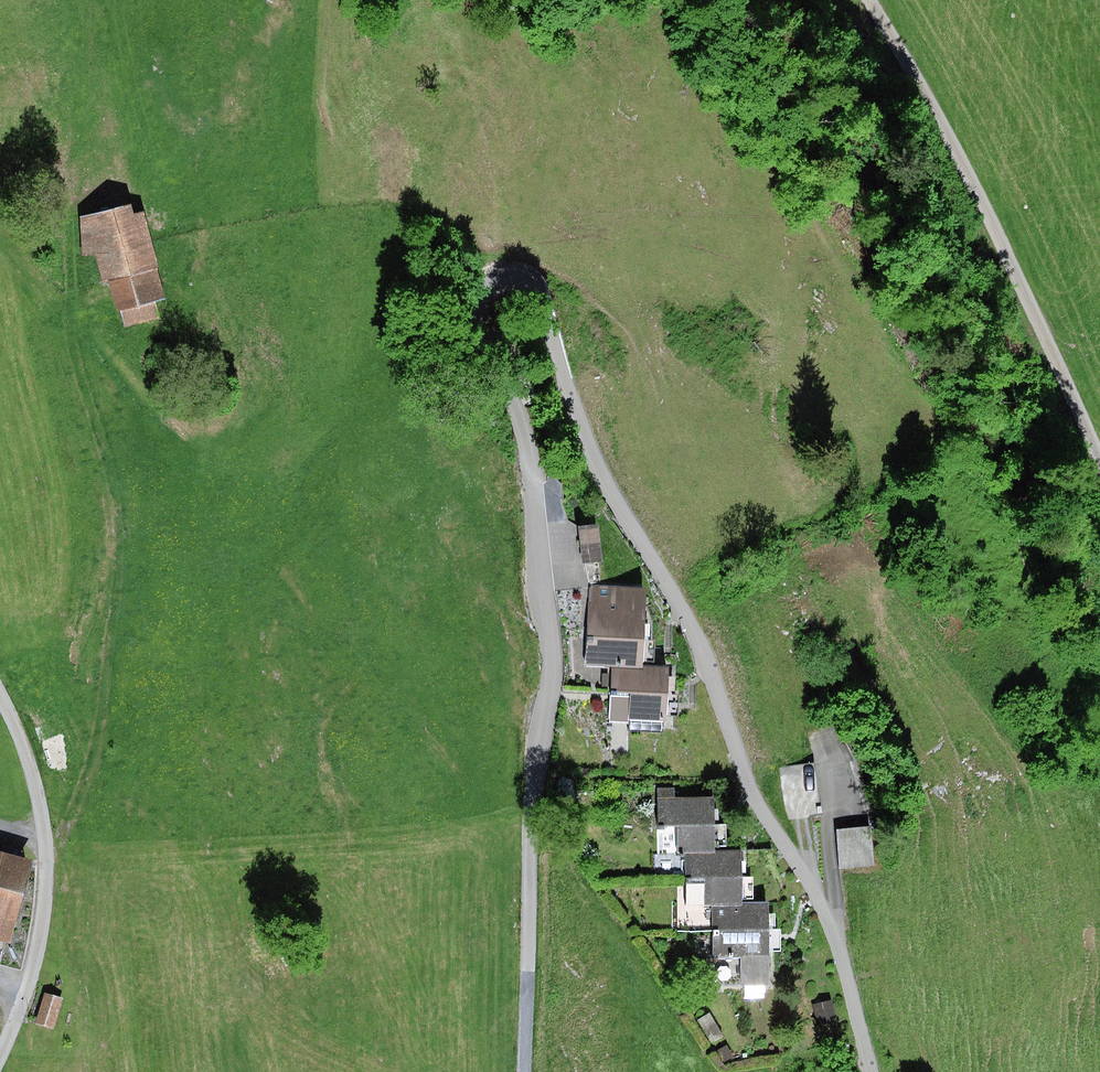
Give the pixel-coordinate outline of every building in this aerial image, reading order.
[(151,208),(97,220),(119,312),(172,300),(151,208)] [(595,539),(563,542),(567,585),(599,582),(597,562),(613,561),(610,525),(594,527),(595,539)] [(662,593),(601,592),(600,664),(661,665),(662,593)] [(682,673),(622,672),(620,727),(680,729),(682,673)] [(822,766),(791,769),(796,814),(827,811),(822,766)] [(729,798),(668,798),(668,848),(728,848),(729,798)] [(884,829),(847,832),(849,868),(886,866),(884,829)] [(0,852),(0,941),(9,944),(32,861),(0,852)] [(755,855),(695,858),(697,906),(757,903),(755,855)] [(783,907),(720,909),(721,963),(784,962),(783,907)] [(49,992),(41,1023),(57,1028),(66,997),(49,992)]
